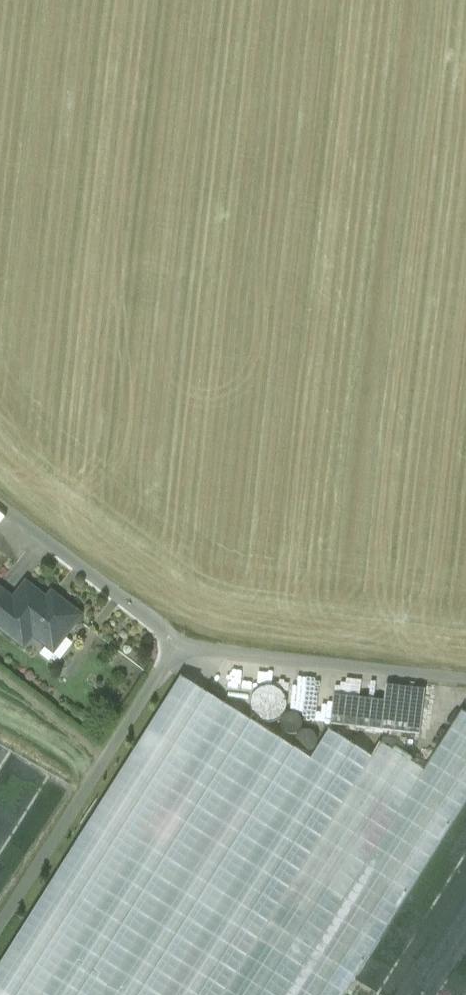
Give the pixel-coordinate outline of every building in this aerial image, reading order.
[(25,583),(13,599),(0,616),(0,622),(18,635),(23,629),(46,647),(42,652),(55,662),(70,642),(65,638),(81,616),(63,602),(58,608),(25,583)] [(13,599),(0,589),(0,616),(13,599)] [(294,675),(255,670),(254,679),(292,685),(294,675)] [(0,964),(0,994),(41,994),(223,706),(179,679),(0,964)] [(425,690),(385,686),(383,702),(380,731),(419,735),(425,690)] [(383,702),(333,696),(329,725),(380,731),(383,702)] [(372,759),(328,732),(310,760),(223,706),(41,994),(224,994),(372,759)]
